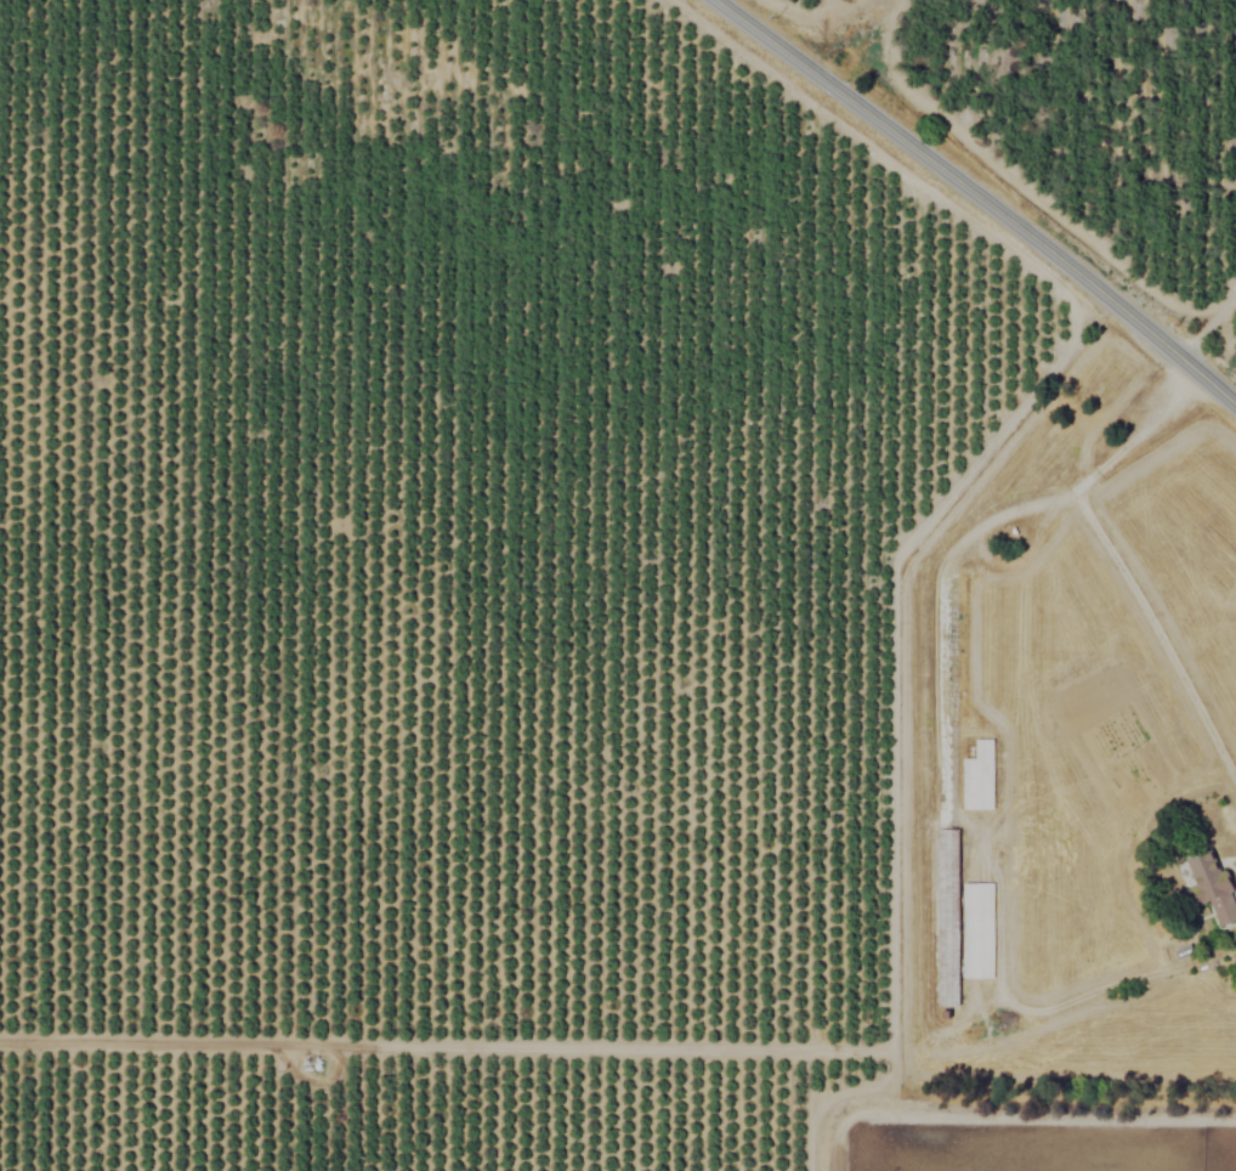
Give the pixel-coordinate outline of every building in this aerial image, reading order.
[(994,809),(994,739),(978,739),(978,759),(966,759),(966,809),(994,809)] [(938,1006),(960,1006),(961,829),(938,829),(938,1006)] [(1198,885),(1191,888),(1197,908),(1212,903),(1220,928),(1235,922),(1235,895),(1221,850),(1190,860),(1198,885)] [(994,978),(994,883),(965,883),(965,978),(994,978)]
